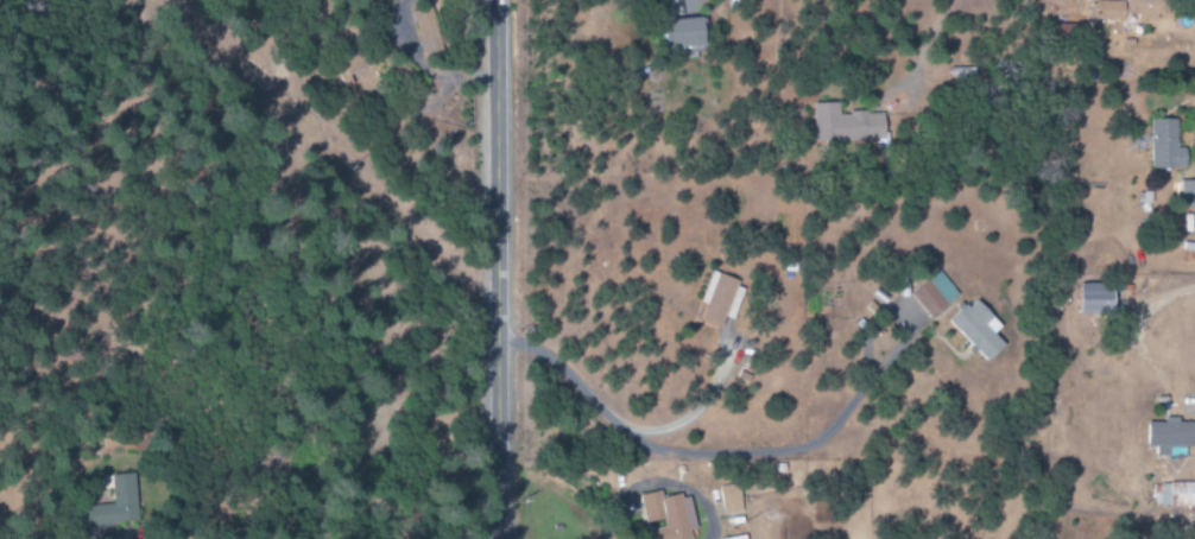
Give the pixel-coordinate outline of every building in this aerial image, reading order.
[(1124,14),(1137,14),(1137,19),(1169,20),(1169,0),(1126,0),(1126,1),(1090,1),(1090,19),(1124,20),(1124,14)] [(412,11),(420,43),(439,38),(432,6),(412,11)] [(670,19),(670,32),(665,33),(665,49),(704,47),(703,18),(670,19)] [(341,82),(373,67),(364,49),(326,66),(332,79),(338,76),(341,82)] [(813,103),(814,142),(887,140),(886,112),(839,113),(839,103),(813,103)] [(1152,119),(1151,168),(1186,169),(1186,148),(1177,148),(1177,120),(1152,119)] [(1181,181),(1181,209),(1194,208),(1194,181),(1181,181)] [(699,302),(707,305),(701,320),(720,327),(738,282),(712,272),(699,302)] [(911,291),(929,318),(959,298),(941,272),(911,291)] [(1079,314),(1114,315),(1114,285),(1080,285),(1079,314)] [(1002,327),(975,298),(949,322),(987,363),(1006,346),(994,334),(1002,327)] [(1147,448),(1156,448),(1156,456),(1168,456),(1169,447),(1194,448),(1194,423),(1179,423),(1179,418),(1165,418),(1165,423),(1148,423),(1147,448)] [(102,476),(103,489),(113,489),(114,505),(83,506),(84,526),(138,524),(136,475),(102,476)] [(1155,484),(1155,507),(1194,507),(1194,483),(1155,484)] [(724,515),(744,511),(738,484),(718,488),(724,515)] [(645,523),(663,520),(664,528),(650,530),(652,538),(698,538),(689,494),(663,499),(661,491),(639,495),(645,523)]
